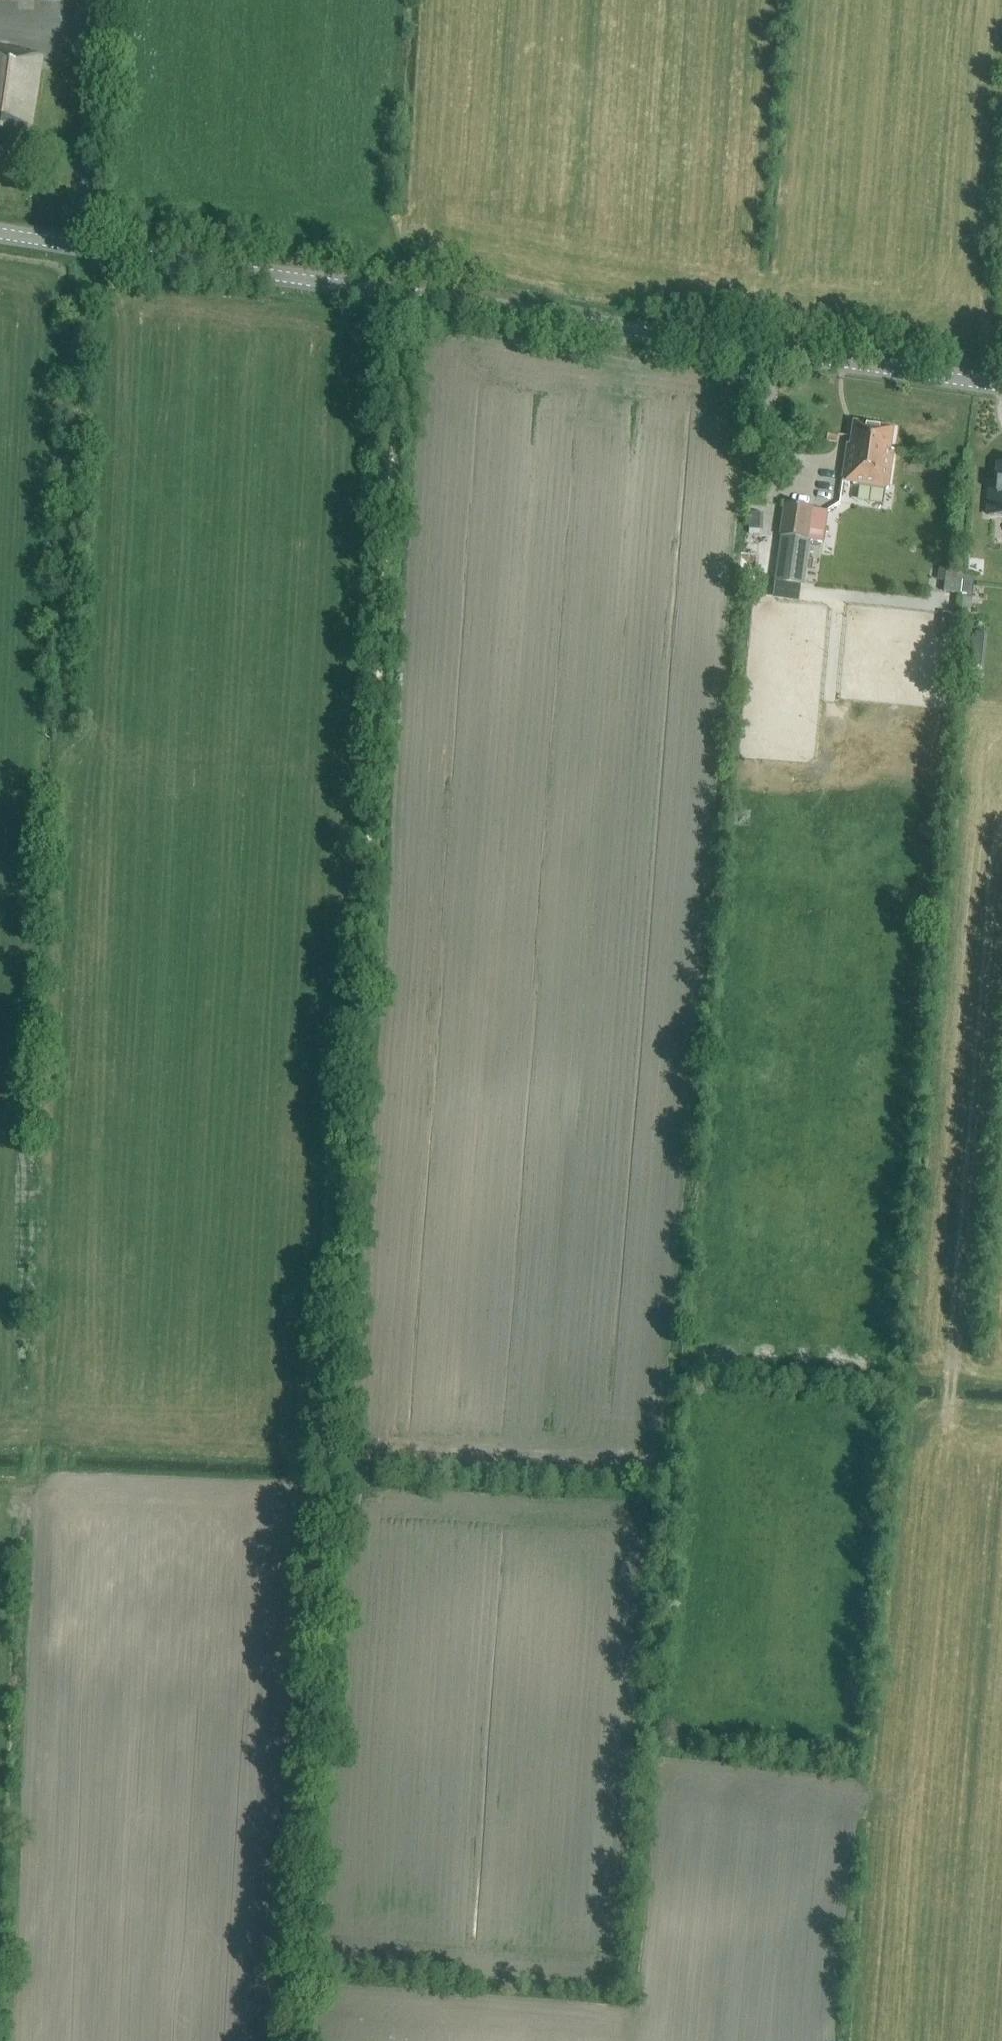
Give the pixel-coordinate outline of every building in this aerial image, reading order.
[(43,58),(27,56),(28,53),(0,49),(0,152),(23,156),(28,126),(32,127),(43,58)] [(890,451),(894,428),(855,423),(851,445),(848,445),(843,482),(888,489),(894,451),(890,451)] [(829,433),(827,441),(837,443),(839,435),(829,433)] [(1000,467),(999,482),(990,481),(987,516),(1001,517),(1001,467),(1000,467)] [(824,542),(828,512),(786,505),(774,582),(801,586),(808,540),(824,542)] [(762,531),(762,515),(750,515),(750,531),(762,531)] [(961,594),(964,570),(948,568),(945,591),(961,594)] [(959,639),(961,615),(944,613),(941,638),(959,639)] [(977,633),(973,662),(983,664),(987,634),(977,633)]
